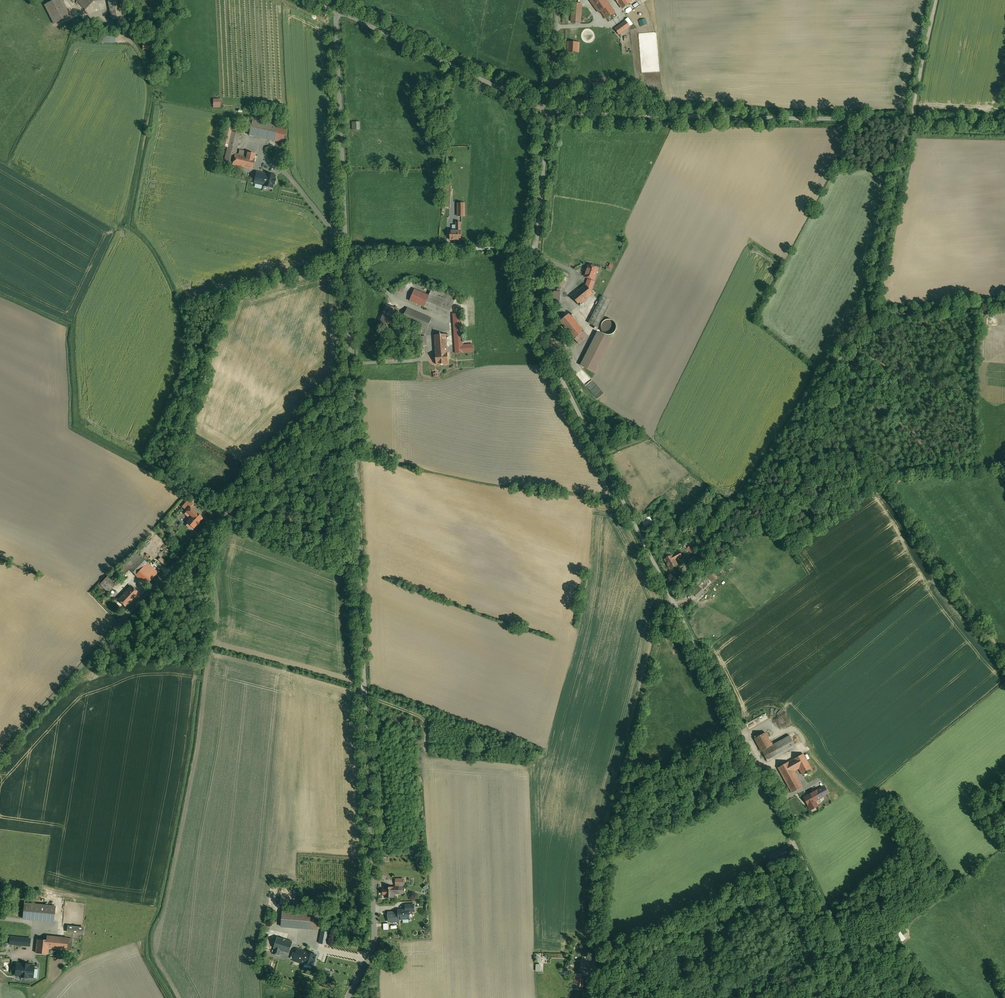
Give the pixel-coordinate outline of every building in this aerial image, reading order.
[(62,0),(54,0),(44,5),(54,24),(70,16),(62,0)] [(93,0),(76,0),(85,9),(94,1),(93,0)] [(112,20),(123,18),(119,0),(108,0),(112,20)] [(605,0),(598,0),(593,4),(599,12),(601,11),(606,18),(614,13),(614,12),(605,0)] [(582,3),(570,3),(568,21),(580,22),(582,3)] [(626,21),(615,29),(619,34),(630,27),(626,21)] [(579,42),(568,41),(567,52),(579,52),(579,42)] [(277,126),(252,120),(249,135),(274,141),(276,133),(277,126)] [(232,131),(234,125),(226,123),(221,146),(227,147),(231,131),(232,131)] [(286,127),(277,126),(276,133),(284,135),(286,127)] [(244,155),(244,156),(235,154),(240,133),(232,131),(231,131),(227,147),(224,163),(246,168),(248,161),(249,161),(250,155),(255,157),(256,154),(247,152),(246,155),(244,155)] [(284,135),(276,133),(274,141),(283,143),(284,135)] [(250,155),(249,161),(248,161),(246,168),(252,170),(255,157),(250,155)] [(275,175),(255,171),(252,184),(272,188),(275,175)] [(451,183),(444,182),(443,194),(442,207),(450,207),(451,183)] [(456,231),(450,231),(450,240),(461,240),(461,231),(456,231)] [(599,268),(588,264),(583,277),(588,279),(594,281),(599,268)] [(563,279),(561,278),(557,284),(562,287),(568,279),(565,277),(563,279)] [(596,281),(594,281),(588,279),(586,285),(592,292),(596,281)] [(592,292),(586,285),(579,290),(584,296),(581,298),(584,301),(593,294),(592,292)] [(456,297),(432,288),(429,295),(424,307),(448,317),(456,297)] [(409,301),(424,307),(429,295),(414,289),(409,301)] [(584,296),(579,290),(572,296),(579,305),(584,301),(581,298),(584,296)] [(612,301),(602,296),(588,323),(598,328),(612,301)] [(399,309),(386,305),(379,325),(392,330),(399,309)] [(431,318),(408,308),(407,310),(430,320),(431,318)] [(430,320),(407,310),(403,320),(426,330),(430,320)] [(463,345),(461,313),(453,314),(455,353),(473,352),(473,344),(463,345)] [(569,313),(560,321),(566,328),(570,325),(567,322),(572,317),(569,313)] [(588,336),(572,317),(567,322),(570,325),(566,328),(578,344),(588,336)] [(612,340),(597,332),(580,365),(595,373),(612,340)] [(446,334),(434,335),(436,352),(444,352),(443,346),(447,346),(446,337),(446,334)] [(426,336),(418,337),(419,346),(427,346),(426,336)] [(447,346),(443,346),(444,352),(436,352),(435,352),(436,364),(448,364),(447,346)] [(194,504),(189,499),(182,507),(187,511),(186,511),(186,512),(190,507),(190,508),(194,504)] [(190,508),(190,507),(186,512),(192,517),(187,522),(193,528),(202,518),(190,508)] [(649,516),(649,517),(647,513),(641,516),(648,530),(654,526),(649,516)] [(693,541),(692,542),(688,539),(683,546),(693,554),(699,546),(693,541)] [(679,551),(672,555),(664,559),(670,569),(678,565),(675,560),(682,556),(679,551)] [(136,552),(125,565),(129,569),(130,570),(142,557),(136,552)] [(142,557),(130,570),(136,575),(147,563),(142,557)] [(158,572),(147,563),(136,575),(146,585),(158,572)] [(129,569),(125,565),(120,569),(125,574),(129,569)] [(107,576),(100,584),(109,592),(112,589),(109,586),(113,582),(107,576)] [(707,576),(698,584),(702,589),(711,581),(707,576)] [(702,589),(698,584),(691,591),(697,598),(704,592),(702,589)] [(139,593),(131,586),(118,600),(126,607),(139,593)] [(772,745),(765,732),(755,738),(762,751),(772,745)] [(772,745),(778,756),(796,746),(790,736),(772,745)] [(772,745),(762,751),(767,762),(778,756),(772,745)] [(803,754),(794,759),(789,762),(794,771),(799,768),(803,775),(812,770),(803,754)] [(789,762),(788,762),(778,767),(784,778),(792,773),(791,772),(794,771),(789,762)] [(794,771),(791,772),(792,773),(784,778),(792,793),(802,787),(794,771)] [(825,785),(803,797),(810,811),(819,806),(816,801),(823,798),(822,797),(829,793),(825,785)] [(786,850),(779,854),(782,861),(789,858),(786,850)] [(398,887),(385,887),(385,897),(393,897),(393,891),(398,891),(398,887)] [(55,906),(25,903),(23,918),(53,922),(55,906)] [(312,915),(284,913),(283,917),(283,926),(311,928),(311,925),(311,924),(311,919),(312,915)] [(387,923),(385,923),(385,935),(393,935),(393,929),(400,928),(399,925),(393,925),(393,923),(387,923)] [(894,936),(897,941),(903,936),(900,932),(894,936)] [(30,938),(10,936),(9,944),(30,946),(30,938)] [(46,940),(37,939),(36,947),(45,948),(49,949),(49,948),(67,950),(68,938),(47,936),(46,940)] [(293,942),(278,937),(274,948),(275,948),(274,952),(268,950),(264,968),(276,972),(282,950),(289,953),(289,952),(298,955),(302,956),(305,945),(293,941),(293,942)] [(45,948),(36,947),(36,950),(34,950),(33,961),(49,963),(50,952),(49,952),(49,949),(45,948)] [(298,955),(289,952),(289,953),(285,966),(297,970),(302,956),(298,955)] [(37,966),(22,963),(20,975),(36,978),(37,966)] [(585,975),(576,974),(575,981),(574,984),(577,984),(576,989),(583,990),(585,975)]
